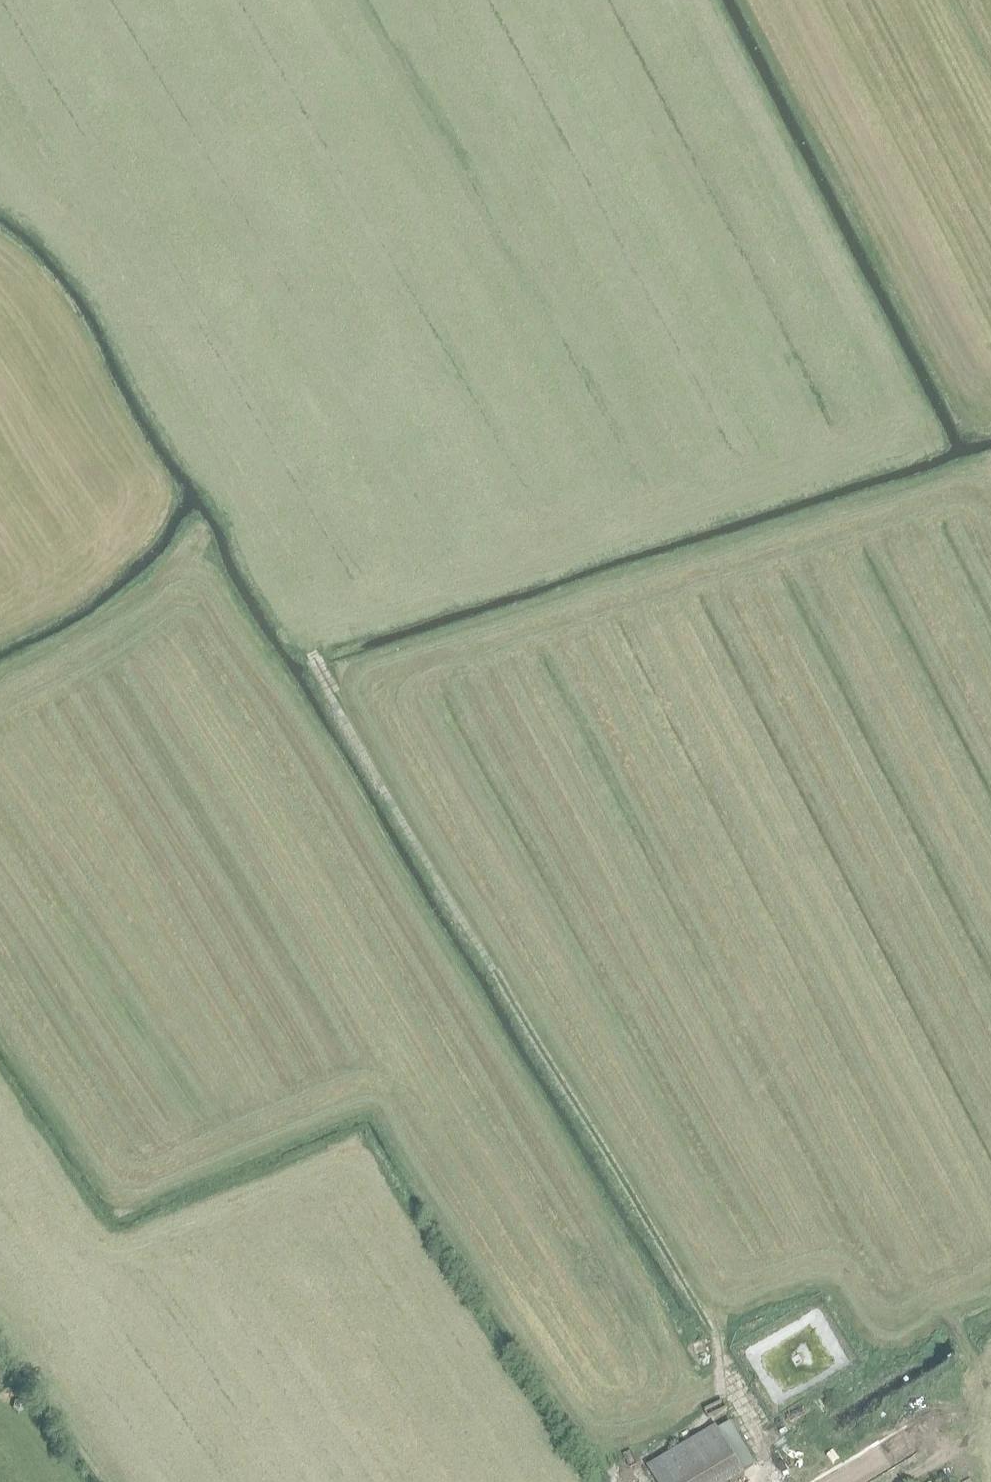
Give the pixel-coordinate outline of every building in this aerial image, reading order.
[(715,1431),(712,1426),(644,1468),(652,1481),(729,1481),(742,1474),(740,1472),(754,1463),(729,1422),(715,1431)]
